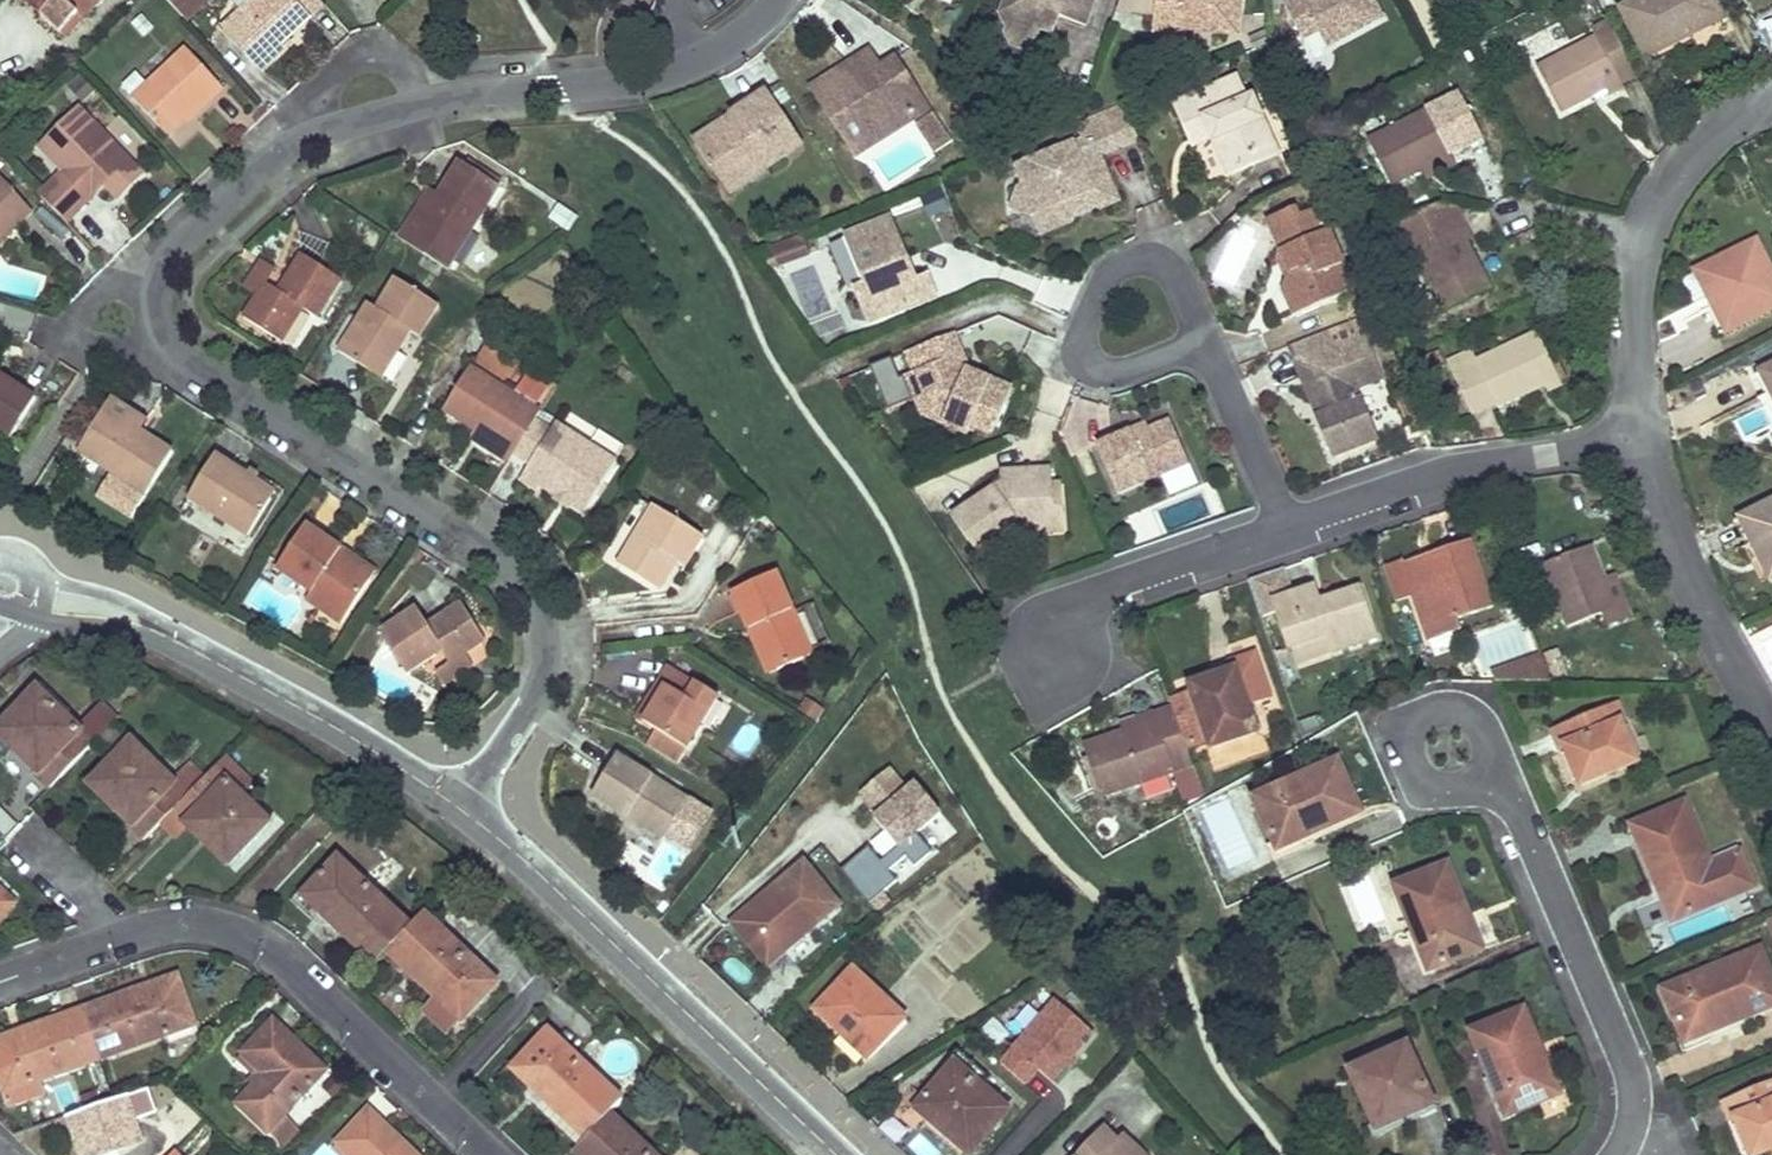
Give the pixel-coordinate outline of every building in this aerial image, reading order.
[(85,18),(103,0),(53,0),(43,10),(64,31),(81,15),(85,18)] [(189,20),(211,0),(170,0),(189,20)] [(292,41),(290,39),(327,8),(319,0),(261,0),(228,30),(264,70),(294,43),(292,41)] [(1001,13),(1010,31),(1005,34),(1010,47),(1032,54),(1040,29),(1035,27),(1042,7),(1059,13),(1086,22),(1094,0),(1005,0),(1001,13)] [(1118,15),(1149,19),(1152,0),(1120,0),(1118,15)] [(1150,32),(1171,34),(1173,21),(1187,23),(1187,31),(1236,36),(1239,0),(1153,0),(1150,32)] [(1350,0),(1287,0),(1281,3),(1295,30),(1350,0)] [(1713,16),(1705,0),(1639,0),(1614,13),(1640,61),(1686,38),(1683,31),(1713,16)] [(1059,13),(1042,7),(1035,27),(1040,29),(1053,33),(1059,13)] [(1686,38),(1716,22),(1713,16),(1683,31),(1686,38)] [(1587,101),(1578,83),(1603,70),(1613,88),(1631,78),(1602,25),(1584,34),(1587,39),(1529,69),(1555,117),(1587,101)] [(1644,70),(1690,46),(1686,38),(1640,61),(1644,70)] [(880,56),(873,47),(811,89),(817,98),(880,56)] [(188,49),(136,100),(169,136),(185,121),(206,100),(211,105),(226,91),(188,49)] [(932,107),(897,55),(884,63),(880,56),(817,98),(849,144),(909,104),(918,117),(932,107)] [(1578,83),(1587,101),(1600,94),(1603,97),(1615,91),(1613,88),(1603,70),(1578,83)] [(1241,77),(1179,102),(1193,138),(1211,130),(1231,176),(1257,166),(1251,154),(1277,144),(1259,98),(1251,102),(1241,77)] [(809,142),(773,89),(696,140),(722,179),(760,154),(770,169),(809,142)] [(1435,106),(1453,139),(1460,151),(1482,139),(1458,93),(1435,106)] [(206,100),(185,121),(190,125),(211,105),(206,100)] [(1125,102),(1106,110),(1121,146),(1141,138),(1125,102)] [(918,117),(909,104),(849,144),(857,158),(918,117)] [(111,181),(124,196),(148,175),(87,108),(47,144),(71,170),(44,195),(69,221),(111,181)] [(1106,110),(1084,119),(1092,137),(1094,136),(1101,154),(1121,146),(1106,110)] [(1422,174),(1448,158),(1440,146),(1422,114),(1364,147),(1390,195),(1424,177),(1422,174)] [(1053,158),(1034,166),(1040,179),(1023,186),(1015,208),(1033,217),(1039,214),(1047,235),(1072,223),(1073,221),(1077,208),(1090,202),(1103,208),(1121,202),(1101,154),(1094,136),(1092,137),(1056,152),(1053,158)] [(1422,174),(1424,177),(1426,182),(1465,160),(1460,151),(1453,139),(1440,146),(1448,158),(1422,174)] [(1251,154),(1257,166),(1282,156),(1277,144),(1251,154)] [(770,169),(760,154),(722,179),(732,194),(770,169)] [(505,187),(466,162),(445,195),(423,230),(438,240),(428,254),(452,269),(505,187)] [(5,172),(0,177),(0,245),(39,209),(5,172)] [(433,187),(401,237),(428,254),(438,240),(423,230),(445,195),(433,187)] [(1077,208),(1073,221),(1103,208),(1090,202),(1077,208)] [(1454,269),(1441,243),(1461,231),(1452,212),(1437,210),(1397,231),(1441,317),(1488,293),(1471,261),(1454,269)] [(1300,213),(1271,225),(1288,262),(1295,278),(1289,293),(1287,299),(1298,322),(1344,302),(1332,276),(1348,270),(1322,214),(1303,221),(1300,213)] [(896,219),(883,224),(890,242),(903,236),(896,219)] [(912,258),(903,236),(890,242),(883,224),(851,237),(871,285),(857,291),(871,324),(940,295),(932,276),(921,280),(915,265),(907,269),(904,261),(912,258)] [(1463,248),(1469,246),(1461,231),(1441,243),(1454,269),(1471,261),(1463,248)] [(857,291),(871,285),(851,237),(835,244),(854,292),(857,291)] [(1752,321),(1771,310),(1771,285),(1750,245),(1695,275),(1714,308),(1707,312),(1721,338),(1752,321)] [(349,281),(307,254),(292,275),(283,289),(272,281),(263,294),(249,316),(288,341),(309,308),(325,318),(349,281)] [(283,289),(292,275),(268,260),(250,286),(263,294),(272,281),(283,289)] [(1288,262),(1277,267),(1289,293),(1295,278),(1288,262)] [(1332,276),(1344,302),(1359,295),(1348,270),(1332,276)] [(1695,275),(1689,278),(1707,312),(1714,308),(1695,275)] [(446,308),(404,281),(384,312),(374,305),(343,354),(387,381),(417,333),(426,339),(446,308)] [(1721,338),(1707,312),(1700,316),(1714,342),(1721,338)] [(1524,380),(1553,364),(1536,331),(1476,363),(1471,354),(1445,368),(1471,417),(1494,405),(1498,414),(1532,396),(1524,380)] [(995,434),(1014,389),(971,370),(962,373),(956,358),(964,354),(956,334),(910,353),(924,388),(932,407),(949,415),(946,423),(971,433),(974,425),(995,434)] [(1293,351),(1321,423),(1334,418),(1312,364),(1336,356),(1329,337),(1293,351)] [(1336,356),(1312,364),(1334,418),(1321,423),(1338,465),(1383,449),(1360,393),(1389,383),(1372,341),(1336,356)] [(971,370),(964,354),(956,358),(962,373),(971,370)] [(893,361),(872,368),(886,412),(907,405),(893,361)] [(1548,397),(1564,389),(1553,364),(1524,380),(1532,396),(1545,390),(1548,397)] [(1750,377),(1763,403),(1770,399),(1771,403),(1771,366),(1750,377)] [(474,370),(448,411),(478,431),(501,445),(495,454),(512,465),(518,455),(537,426),(544,414),(474,370)] [(11,438),(37,397),(0,374),(0,431),(11,438)] [(1763,403),(1750,377),(1745,379),(1758,405),(1763,403)] [(932,407),(924,388),(917,391),(926,415),(946,423),(949,415),(932,407)] [(1771,421),(1771,403),(1770,399),(1763,403),(1771,421)] [(113,406),(107,415),(142,437),(147,427),(113,406)] [(107,415),(85,449),(114,467),(109,474),(148,498),(174,457),(142,437),(107,415)] [(1136,433),(1100,447),(1120,496),(1194,466),(1176,425),(1156,433),(1139,440),(1136,433)] [(554,437),(537,426),(518,455),(536,466),(524,485),(540,495),(546,487),(590,516),(621,468),(560,429),(554,437)] [(1139,440),(1156,433),(1153,426),(1136,433),(1139,440)] [(473,439),(495,454),(501,445),(478,431),(473,439)] [(85,449),(81,456),(109,474),(114,467),(85,449)] [(220,459),(193,503),(252,540),(280,499),(220,459)] [(1017,482),(1004,484),(955,518),(983,557),(1031,524),(1058,521),(1055,486),(1053,471),(1017,475),(1017,482)] [(1003,476),(1004,484),(1017,482),(1017,475),(1003,476)] [(1031,532),(1068,529),(1063,485),(1055,486),(1058,521),(1031,524),(1031,532)] [(1739,518),(1753,546),(1760,543),(1771,567),(1771,501),(1739,518)] [(655,509),(618,568),(652,591),(670,563),(677,568),(683,571),(703,541),(655,509)] [(1731,522),(1746,550),(1753,546),(1739,518),(1731,522)] [(372,579),(336,556),(341,548),(306,526),(276,571),(311,593),(307,600),(343,624),(372,579)] [(1771,579),(1771,578),(1771,567),(1760,543),(1753,546),(1771,579)] [(1458,623),(1490,611),(1464,544),(1398,569),(1427,646),(1462,633),(1458,623)] [(372,579),(377,572),(341,548),(336,556),(372,579)] [(1602,581),(1591,548),(1540,565),(1562,629),(1598,617),(1613,612),(1602,581)] [(670,563),(652,591),(660,595),(677,568),(670,563)] [(781,575),(736,593),(751,632),(760,628),(779,673),(815,658),(781,575)] [(1624,621),(1609,579),(1602,581),(1613,612),(1598,617),(1602,629),(1624,621)] [(1375,642),(1358,593),(1316,607),(1311,593),(1272,607),(1288,653),(1327,640),(1333,657),(1375,642)] [(491,634),(466,596),(430,620),(420,605),(383,630),(411,671),(437,654),(449,646),(457,657),(470,648),(491,634)] [(760,628),(751,632),(769,678),(779,673),(760,628)] [(1224,640),(1225,670),(1258,669),(1257,640),(1224,640)] [(453,678),(478,661),(470,648),(457,657),(449,646),(437,654),(453,678)] [(682,675),(669,690),(675,696),(647,727),(684,760),(726,713),(682,675)] [(1211,692),(1189,700),(1167,707),(1169,711),(1183,752),(1205,744),(1207,753),(1252,737),(1230,676),(1208,684),(1211,692)] [(1211,692),(1208,684),(1186,691),(1189,700),(1211,692)] [(675,696),(669,690),(641,722),(647,727),(675,696)] [(77,728),(33,691),(1,725),(28,752),(23,760),(37,772),(34,776),(48,788),(116,718),(102,705),(77,728)] [(1637,762),(1620,722),(1623,721),(1616,704),(1555,731),(1562,748),(1567,746),(1583,785),(1637,762)] [(1183,752),(1169,711),(1150,718),(1149,718),(1152,726),(1120,737),(1079,751),(1096,802),(1189,769),(1183,752)] [(1149,718),(1150,718),(1148,713),(1116,725),(1120,737),(1152,726),(1149,718)] [(744,756),(761,736),(748,725),(731,745),(744,756)] [(144,839),(172,811),(190,792),(176,778),(174,781),(132,741),(98,776),(125,803),(118,810),(133,824),(130,826),(144,839)] [(690,803),(621,758),(596,798),(665,842),(690,803)] [(233,778),(218,763),(190,792),(172,811),(186,825),(189,822),(202,835),(207,829),(236,856),(271,820),(230,781),(233,778)] [(1361,814),(1339,763),(1255,799),(1277,850),(1361,814)] [(840,871),(872,903),(924,852),(915,843),(941,817),(887,764),(853,799),(883,829),(840,871)] [(1724,899),(1684,803),(1632,825),(1673,921),(1724,899)] [(17,824),(0,813),(0,834),(7,839),(17,824)] [(379,957),(386,950),(409,925),(337,856),(300,894),(373,964),(379,957)] [(839,907),(805,866),(734,923),(768,965),(839,907)] [(1479,952),(1447,867),(1394,887),(1426,972),(1479,952)] [(14,901),(0,889),(0,916),(14,901)] [(409,925),(386,950),(435,998),(460,1021),(496,983),(422,912),(409,925)] [(1761,949),(1665,989),(1687,1042),(1771,1006),(1771,975),(1761,949)] [(906,1019),(854,971),(818,1010),(869,1058),(906,1019)] [(193,1026),(184,1002),(176,977),(81,1009),(99,1058),(193,1026)] [(460,1021),(435,998),(421,1014),(449,1040),(463,1024),(460,1021)] [(1001,1066),(1051,1098),(1093,1033),(1043,1001),(1001,1066)] [(81,1009),(0,1037),(0,1087),(1,1091),(36,1079),(99,1058),(81,1009)] [(1561,1094),(1525,1011),(1472,1033),(1508,1117),(1561,1094)] [(261,1075),(234,1103),(264,1132),(281,1114),(321,1071),(269,1022),(239,1054),(261,1075)] [(513,1069),(586,1138),(608,1114),(620,1101),(547,1033),(513,1069)] [(1393,1123),(1433,1105),(1408,1047),(1350,1072),(1371,1122),(1389,1114),(1393,1123)] [(932,1090),(962,1055),(957,1050),(926,1085),(932,1090)] [(1016,1101),(962,1055),(932,1090),(917,1107),(958,1142),(953,1148),(961,1154),(969,1154),(1016,1101)] [(36,1079),(1,1091),(6,1104),(40,1092),(36,1079)] [(1725,1103),(1732,1122),(1739,1119),(1754,1154),(1767,1154),(1771,1153),(1771,1084),(1725,1103)] [(125,1099),(132,1119),(155,1113),(148,1091),(125,1099)] [(125,1099),(125,1097),(57,1120),(69,1154),(100,1154),(140,1142),(132,1119),(125,1099)] [(364,1111),(333,1143),(346,1154),(410,1154),(364,1111)] [(281,1114),(264,1132),(279,1146),(296,1128),(281,1114)] [(586,1138),(574,1150),(579,1154),(652,1154),(608,1114),(586,1138)] [(1083,1154),(1125,1154),(1102,1135),(1083,1154)]
